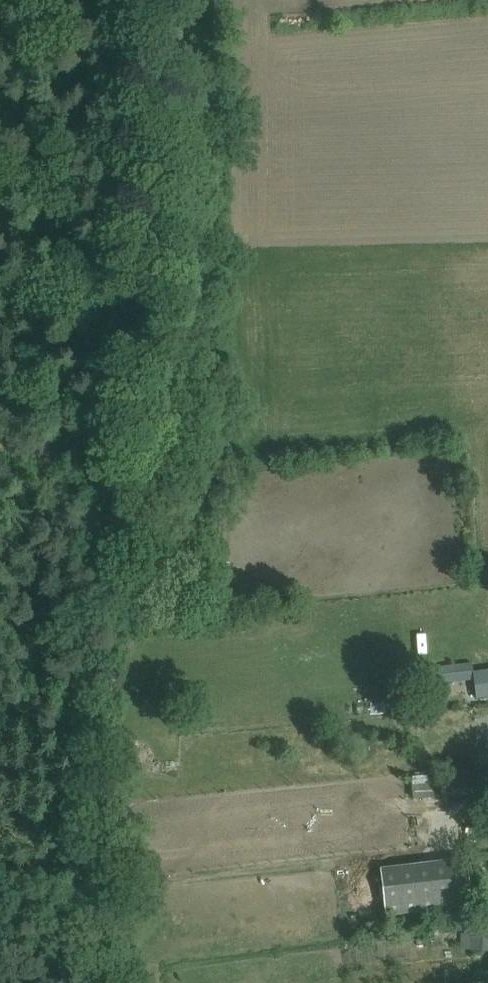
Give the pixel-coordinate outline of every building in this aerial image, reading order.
[(476,698),(487,696),(487,670),(473,672),(476,698)] [(387,870),(389,908),(459,904),(456,866),(387,870)] [(471,950),(487,951),(487,930),(472,929),(471,950)]
